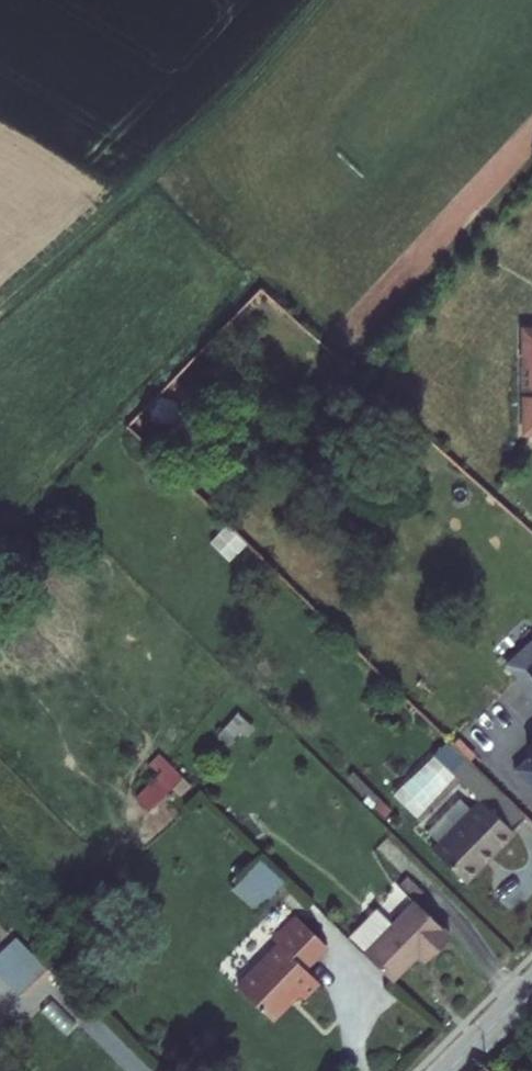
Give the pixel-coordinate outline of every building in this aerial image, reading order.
[(213,539),(233,557),(250,538),(231,520),(213,539)] [(531,681),(531,642),(506,668),(531,694),(531,682),(531,681)] [(151,806),(187,775),(167,753),(132,785),(151,806)] [(513,776),(531,795),(531,756),(513,776)] [(478,803),(432,850),(466,885),(518,838),(512,833),(527,817),(469,759),(451,777),(478,803)] [(264,854),(236,885),(260,907),(289,877),(264,854)] [(419,900),(429,890),(413,874),(404,884),(419,900)] [(367,951),(366,952),(395,982),(428,948),(437,955),(455,937),(419,900),(394,924),(367,951)] [(380,909),(352,936),(367,951),(394,924),(380,909)] [(282,941),(240,982),(270,1014),(298,987),(309,997),(325,984),(309,968),(334,944),(299,911),(275,934),(282,941)] [(34,943),(3,976),(39,1010),(70,978),(34,943)] [(478,1070),(498,1070),(487,1061),(478,1070)]
